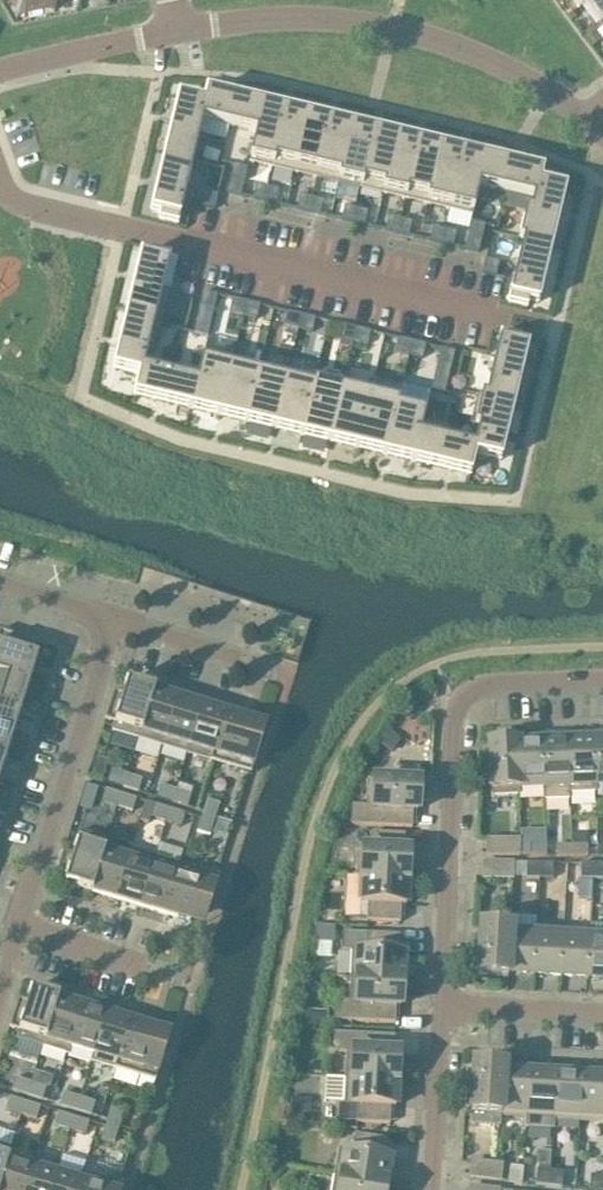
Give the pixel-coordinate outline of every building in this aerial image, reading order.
[(20,10),(25,0),(15,0),(20,10)] [(52,4),(53,11),(55,11),(53,4),(71,0),(25,0),(20,10),(21,10),(52,4)] [(589,2),(602,20),(602,0),(592,0),(589,2)] [(595,33),(586,39),(592,46),(600,40),(595,33)] [(204,105),(200,121),(201,122),(255,134),(256,135),(262,107),(206,93),(203,105),(204,105)] [(177,99),(164,156),(192,163),(201,122),(200,121),(204,105),(203,105),(177,99)] [(255,134),(248,163),(271,169),(285,112),(262,107),(256,135),(255,134)] [(285,112),(271,169),(293,174),(307,117),(285,112)] [(307,117),(293,174),(315,180),(329,123),(307,117)] [(329,123),(315,180),(337,185),(351,128),(329,123)] [(351,128),(337,185),(359,190),(373,133),(351,128)] [(373,133),(359,190),(382,195),(395,138),(373,133)] [(395,138),(382,195),(404,201),(417,144),(395,138)] [(417,144),(404,201),(426,206),(439,149),(417,144)] [(439,149),(426,206),(448,211),(462,154),(439,149)] [(462,154),(448,211),(471,217),(478,188),(477,187),(484,159),(462,154)] [(164,156),(150,213),(159,215),(157,221),(177,226),(192,163),(164,156)] [(484,159),(477,187),(478,188),(532,200),(533,201),(537,184),(538,184),(541,173),(484,159)] [(233,167),(229,179),(243,183),(247,169),(233,166),(233,167)] [(229,179),(227,191),(241,194),(243,183),(229,179)] [(525,211),(518,240),(550,248),(563,191),(538,184),(537,184),(533,201),(532,200),(529,212),(525,211)] [(255,186),(252,199),(263,202),(267,188),(255,186)] [(267,188),(263,202),(275,205),(278,191),(267,188)] [(203,193),(200,207),(214,210),(217,196),(203,193)] [(299,196),(296,210),(307,213),(311,199),(299,196)] [(311,199),(307,213),(319,216),(322,202),(311,199)] [(343,207),(340,221),(352,223),(355,210),(343,207)] [(355,210),(352,223),(363,226),(366,212),(355,210)] [(388,217),(384,231),(396,234),(399,220),(388,217)] [(399,220),(396,234),(407,237),(411,223),(399,220)] [(470,222),(467,236),(481,239),(484,226),(470,222)] [(432,228),(429,242),(440,245),(443,231),(432,228)] [(443,231),(440,245),(452,247),(455,234),(443,231)] [(467,236),(464,250),(477,253),(481,239),(467,236)] [(522,242),(507,304),(526,309),(528,303),(536,305),(550,248),(518,240),(518,241),(522,242)] [(140,256),(126,313),(162,322),(170,292),(161,290),(169,256),(150,252),(149,258),(140,256)] [(484,260),(481,274),(495,277),(498,263),(484,260)] [(202,292),(199,306),(213,310),(216,296),(202,292)] [(231,299),(228,313),(242,317),(245,303),(231,299)] [(245,303),(242,317),(256,320),(259,306),(245,303)] [(199,306),(196,320),(210,323),(213,310),(199,306)] [(126,313),(113,370),(138,376),(139,376),(141,369),(142,369),(147,349),(155,351),(162,322),(126,313)] [(286,313),(283,326),(297,330),(300,316),(286,313)] [(300,316),(297,330),(311,333),(314,319),(300,316)] [(193,333),(193,334),(206,337),(210,323),(196,320),(193,333)] [(342,326),(339,340),(352,343),(356,329),(342,326)] [(356,329),(352,343),(366,346),(370,332),(356,329)] [(476,395),(476,396),(512,405),(526,348),(517,346),(519,340),(499,335),(485,397),(476,395)] [(397,339),(394,353),(408,356),(411,342),(397,339)] [(411,342),(408,356),(422,359),(425,346),(411,342)] [(440,349),(436,363),(450,366),(454,353),(440,349)] [(197,382),(190,410),(218,417),(232,359),(203,352),(196,382),(197,382)] [(232,359),(218,417),(245,424),(259,366),(232,359)] [(436,363),(433,377),(447,380),(450,366),(436,363)] [(259,366),(245,424),(273,430),(287,372),(259,366)] [(138,376),(133,397),(190,410),(197,382),(196,382),(142,369),(141,369),(139,376),(138,376)] [(287,372),(273,430),(301,437),(315,379),(287,372)] [(433,377),(430,391),(444,394),(444,393),(447,380),(433,377)] [(315,379),(301,437),(328,443),(342,385),(315,379)] [(342,385),(328,443),(356,450),(370,392),(342,385)] [(370,392),(356,450),(384,456),(398,398),(370,392)] [(476,396),(469,426),(477,428),(473,448),(474,448),(472,456),(473,456),(499,462),(512,405),(476,396)] [(398,398),(384,456),(411,463),(418,435),(419,435),(426,405),(398,398)] [(418,435),(411,463),(468,477),(473,456),(472,456),(474,448),(473,448),(419,435),(418,435)] [(20,637),(0,631),(0,675),(28,684),(37,658),(16,651),(20,637)] [(28,684),(0,675),(0,702),(21,708),(28,684)] [(137,740),(153,689),(127,681),(123,694),(113,691),(104,720),(113,723),(111,732),(137,740)] [(161,747),(177,697),(154,690),(153,689),(137,740),(161,747)] [(186,755),(201,705),(177,697),(161,747),(186,755)] [(21,708),(0,702),(0,728),(13,733),(21,708)] [(210,763),(226,712),(201,705),(186,755),(210,763)] [(259,747),(258,747),(245,742),(251,721),(226,712),(210,763),(250,775),(259,747)] [(13,733),(0,728),(0,755),(6,757),(13,733)] [(385,732),(377,744),(390,753),(398,741),(385,732)] [(592,741),(594,793),(595,793),(595,786),(602,786),(602,740),(592,741)] [(568,794),(594,793),(592,741),(566,742),(568,794)] [(566,742),(541,743),(543,788),(543,800),(569,799),(568,794),(566,742)] [(518,789),(543,788),(541,743),(515,744),(517,796),(518,796),(518,789)] [(491,797),(517,796),(515,744),(488,745),(491,797)] [(106,762),(97,759),(92,775),(101,778),(106,762)] [(122,788),(126,775),(111,770),(107,783),(122,788)] [(126,775),(122,788),(138,792),(142,779),(126,775)] [(350,825),(411,828),(412,811),(417,811),(418,783),(404,783),(404,776),(388,775),(387,782),(366,781),(365,807),(351,806),(350,825)] [(171,803),(175,790),(160,785),(156,798),(171,803)] [(116,807),(120,794),(105,789),(101,802),(116,807)] [(175,790),(171,803),(186,808),(191,795),(175,790)] [(120,794),(116,807),(132,812),(136,799),(120,794)] [(201,816),(214,820),(219,804),(206,800),(201,816)] [(165,822),(169,809),(154,805),(150,818),(165,822)] [(169,809),(165,822),(180,827),(184,814),(169,809)] [(209,836),(214,820),(201,816),(196,832),(209,836)] [(63,885),(89,893),(106,839),(80,831),(63,885)] [(354,876),(406,879),(408,852),(403,852),(404,835),(370,833),(369,850),(356,850),(354,876)] [(114,900),(130,847),(106,839),(89,893),(91,893),(114,900)] [(519,857),(519,839),(486,839),(486,856),(519,857)] [(545,857),(545,845),(530,845),(530,857),(545,857)] [(571,857),(571,846),(555,846),(555,857),(571,857)] [(571,846),(571,857),(586,857),(586,846),(571,846)] [(130,850),(131,847),(130,847),(114,900),(138,907),(154,857),(130,850)] [(163,915),(178,865),(154,857),(138,907),(163,915)] [(511,879),(511,864),(483,863),(483,878),(511,879)] [(538,879),(539,864),(525,864),(525,879),(538,879)] [(539,864),(538,879),(552,879),(552,864),(539,864)] [(593,879),(593,864),(579,864),(579,879),(593,879)] [(593,879),(602,880),(602,864),(593,864),(593,879)] [(218,878),(216,877),(178,865),(163,915),(189,923),(195,901),(210,905),(218,878)] [(405,906),(406,879),(354,876),(354,877),(361,878),(360,903),(367,904),(366,921),(399,923),(400,906),(405,906)] [(320,927),(319,940),(328,941),(333,936),(333,928),(320,927)] [(505,977),(508,930),(480,928),(479,940),(476,940),(476,937),(475,937),(473,962),(475,962),(475,958),(478,959),(477,976),(505,977)] [(532,977),(535,931),(508,930),(505,977),(507,978),(507,973),(532,974),(532,976),(532,977)] [(559,978),(562,933),(535,931),(532,977),(533,977),(533,974),(559,976),(559,978)] [(398,935),(342,933),(341,951),(350,952),(349,977),(401,980),(402,953),(398,953),(398,935)] [(586,980),(589,935),(562,933),(559,978),(560,978),(560,976),(586,978),(586,980)] [(589,935),(586,980),(587,980),(587,978),(602,979),(602,935),(589,935)] [(400,1006),(401,980),(349,977),(348,1002),(333,1001),(333,1020),(394,1024),(395,1006),(400,1006)] [(41,1048),(57,997),(31,989),(27,1002),(17,999),(8,1028),(18,1031),(15,1039),(41,1048)] [(65,1055),(81,1005),(58,998),(59,998),(57,997),(41,1048),(65,1055)] [(92,1055),(106,1013),(81,1005),(65,1055),(67,1056),(70,1048),(92,1055)] [(301,1011),(301,1025),(310,1025),(310,1012),(301,1011)] [(92,1055),(90,1063),(114,1070),(130,1020),(106,1013),(92,1055)] [(154,1083),(163,1055),(149,1050),(156,1028),(130,1020),(114,1070),(154,1083)] [(344,1078),(396,1081),(397,1054),(392,1054),(393,1036),(332,1033),(331,1052),(345,1053),(344,1078)] [(498,1127),(501,1068),(473,1066),(472,1083),(469,1083),(469,1079),(468,1079),(466,1104),(467,1104),(468,1101),(471,1101),(469,1125),(498,1127)] [(525,1128),(528,1072),(527,1072),(527,1074),(502,1072),(503,1068),(501,1068),(498,1127),(499,1127),(500,1115),(524,1117),(523,1128),(525,1128)] [(552,1130),(555,1073),(554,1073),(554,1075),(529,1074),(529,1072),(528,1072),(525,1128),(552,1130)] [(579,1120),(582,1075),(581,1075),(581,1077),(556,1075),(556,1073),(555,1073),(552,1130),(553,1130),(553,1119),(579,1120)] [(583,1077),(583,1075),(582,1075),(579,1120),(602,1121),(602,1078),(583,1077)] [(26,1095),(30,1083),(15,1078),(11,1091),(26,1095)] [(394,1108),(396,1081),(344,1078),(342,1105),(356,1105),(355,1123),(389,1125),(390,1107),(394,1108)] [(30,1083),(26,1095),(42,1100),(46,1087),(30,1083)] [(75,1111),(79,1098),(64,1093),(60,1106),(75,1111)] [(20,1115),(24,1102),(9,1097),(5,1110),(20,1115)] [(79,1098),(75,1111),(91,1116),(95,1103),(79,1098)] [(305,1099),(292,1099),(291,1113),(305,1114),(305,1099)] [(24,1102),(20,1115),(36,1120),(40,1107),(24,1102)] [(105,1124),(118,1128),(123,1112),(110,1108),(105,1124)] [(69,1130),(73,1117),(58,1113),(54,1126),(69,1130)] [(73,1117),(69,1130),(84,1135),(88,1122),(73,1117)] [(113,1144),(118,1128),(105,1124),(100,1140),(113,1144)] [(333,1176),(385,1184),(389,1158),(384,1157),(387,1140),(354,1134),(351,1152),(338,1149),(333,1176)] [(279,1153),(277,1165),(289,1167),(291,1159),(286,1154),(279,1153)] [(31,1166),(6,1158),(0,1179),(0,1189),(24,1189),(31,1166)] [(500,1166),(496,1165),(472,1163),(470,1178),(499,1181),(500,1166)] [(55,1173),(31,1166),(24,1189),(50,1189),(55,1173)] [(521,1183),(523,1168),(509,1167),(508,1182),(521,1183)] [(548,1186),(549,1171),(536,1170),(534,1185),(548,1186)] [(549,1171),(548,1186),(561,1188),(562,1173),(549,1171)] [(82,1173),(81,1172),(78,1181),(55,1173),(50,1189),(77,1189),(82,1173)] [(120,1185),(82,1173),(77,1189),(121,1189),(122,1185),(120,1185)] [(385,1184),(333,1176),(331,1189),(384,1189),(385,1184)] [(602,1178),(602,1177),(590,1176),(588,1189),(602,1189),(602,1178)]
